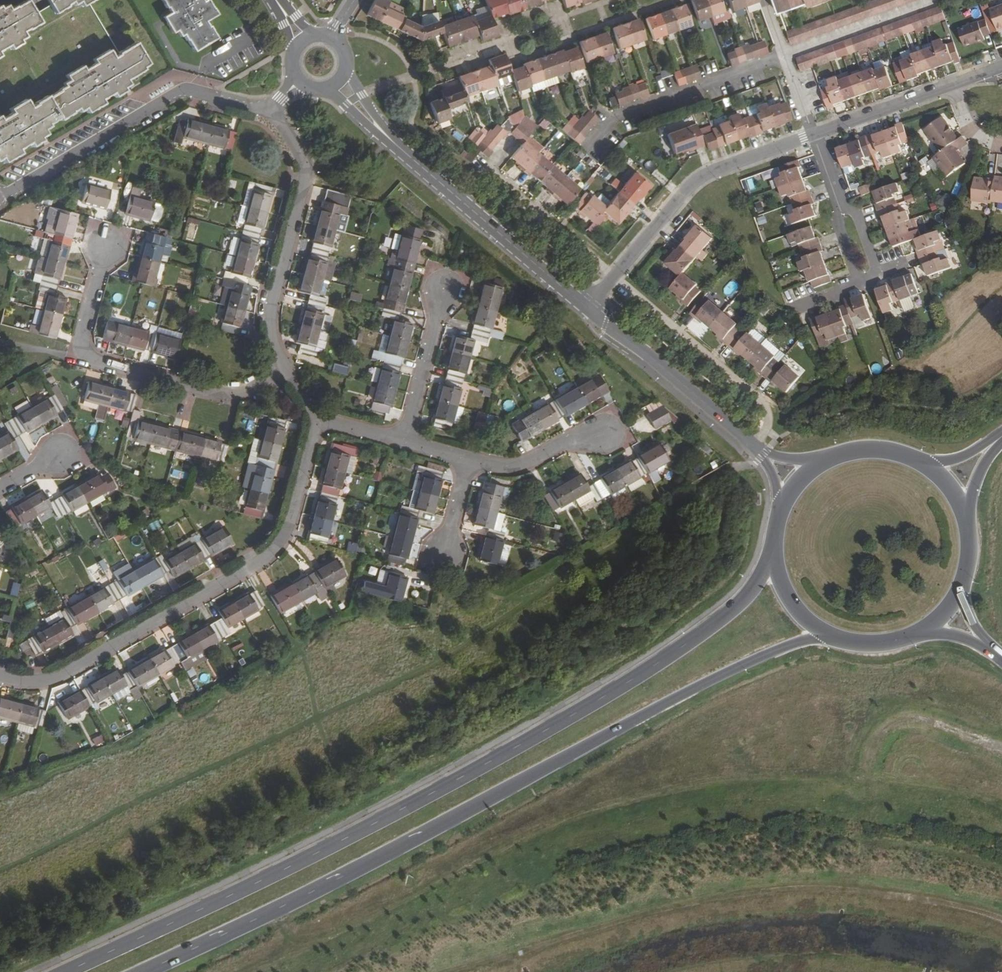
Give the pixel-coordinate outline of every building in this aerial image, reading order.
[(55,14),(66,7),(66,6),(71,3),(75,8),(80,5),(82,9),(89,4),(96,0),(46,0),(55,14)] [(167,8),(168,8),(171,13),(164,17),(174,33),(177,31),(180,36),(183,35),(186,40),(188,40),(195,52),(216,38),(209,27),(208,27),(205,22),(217,15),(213,8),(212,9),(207,0),(205,0),(203,2),(202,0),(162,0),(167,8)] [(384,0),(373,0),(366,15),(379,22),(385,8),(388,2),(384,0)] [(488,10),(490,16),(491,19),(508,13),(503,0),(485,0),(488,10)] [(508,13),(508,15),(524,9),(521,0),(503,0),(508,13)] [(524,9),(540,4),(539,2),(539,0),(521,0),(524,9)] [(691,0),(692,3),(698,21),(711,16),(705,0),(692,0),(691,0)] [(711,16),(725,11),(721,0),(705,0),(711,16)] [(732,11),(745,6),(743,0),(728,0),(732,11)] [(779,13),(809,2),(811,6),(828,0),(775,0),(779,13)] [(787,32),(791,45),(913,0),(875,0),(787,32)] [(7,47),(10,51),(20,45),(19,41),(24,38),(21,33),(26,30),(27,31),(39,24),(25,1),(14,8),(13,7),(8,11),(5,6),(0,9),(0,51),(7,47)] [(684,5),(672,10),(679,30),(692,25),(684,5)] [(941,6),(926,12),(931,25),(945,19),(941,6)] [(990,10),(997,31),(1001,30),(1001,6),(990,10)] [(404,18),(385,8),(379,22),(389,27),(398,31),(403,20),(404,18)] [(474,22),(490,16),(488,10),(472,16),(474,22)] [(672,10),(658,15),(666,35),(679,30),(672,10)] [(926,12),(919,14),(923,27),(927,26),(931,25),(926,12)] [(439,22),(437,13),(421,16),(420,28),(439,22)] [(919,14),(904,20),(909,33),(916,30),(923,27),(919,14)] [(658,15),(645,19),(652,39),(666,35),(658,15)] [(472,16),(456,21),(463,41),(479,35),(474,22),(472,16)] [(490,16),(474,22),(479,35),(481,41),(497,36),(491,19),(490,16)] [(420,28),(403,20),(398,31),(419,41),(420,28)] [(638,20),(625,24),(632,44),(645,40),(639,22),(638,20)] [(904,20),(897,22),(902,35),(904,35),(909,33),(904,20)] [(983,36),(990,34),(985,20),(958,30),(964,47),(984,40),(983,36)] [(456,21),(441,27),(442,33),(447,47),(463,41),(456,21)] [(439,22),(420,28),(419,41),(442,33),(441,27),(439,22)] [(897,22),(889,25),(894,38),(902,35),(897,22)] [(625,24),(612,29),(613,31),(619,49),(632,44),(625,24)] [(889,25),(883,27),(887,41),(894,38),(889,25)] [(879,29),(873,31),(877,44),(884,42),(879,29)] [(865,33),(870,47),(877,44),(873,31),(865,33)] [(865,33),(857,37),(862,49),(865,49),(870,47),(865,33)] [(605,34),(593,38),(600,58),(613,54),(605,34)] [(857,37),(851,39),(855,52),(862,49),(857,37)] [(593,38),(580,42),(587,63),(600,58),(593,38)] [(944,38),(933,42),(934,46),(942,66),(953,62),(954,65),(961,62),(953,42),(947,44),(944,38)] [(851,39),(843,42),(848,55),(854,53),(855,52),(851,39)] [(1,158),(4,162),(20,153),(18,149),(29,142),(31,146),(41,140),(40,137),(45,133),(43,129),(49,126),(47,124),(59,117),(60,120),(72,113),(71,111),(76,109),(78,112),(85,108),(87,112),(103,103),(101,100),(112,93),(114,96),(124,91),(123,88),(129,85),(126,80),(143,70),(142,68),(148,65),(135,43),(118,53),(119,55),(113,58),(108,50),(92,60),(95,64),(84,70),(81,66),(65,76),(68,80),(62,84),(64,86),(58,90),(58,92),(47,98),(46,97),(34,104),(35,105),(30,108),(25,100),(9,110),(12,114),(0,120),(0,159),(1,158)] [(748,44),(741,47),(745,60),(753,57),(749,46),(748,44)] [(756,44),(749,46),(753,57),(753,59),(761,56),(756,44)] [(832,46),(825,48),(829,62),(830,61),(837,59),(832,46)] [(934,46),(923,50),(930,70),(942,66),(934,46)] [(741,47),(734,50),(734,52),(738,62),(745,60),(741,47)] [(576,48),(563,52),(569,71),(570,72),(573,79),(586,75),(576,48)] [(825,48),(796,59),(801,72),(813,68),(829,62),(825,48)] [(923,50),(910,54),(912,57),(918,74),(930,70),(923,50)] [(562,51),(549,55),(556,75),(569,71),(563,52),(562,51)] [(734,52),(727,54),(731,67),(739,64),(738,62),(734,52)] [(504,54),(488,60),(490,66),(494,79),(511,73),(510,71),(504,54)] [(549,55),(536,60),(546,87),(559,82),(556,75),(549,55)] [(912,57),(901,62),(907,81),(919,77),(918,74),(912,57)] [(536,60),(523,64),(523,66),(530,86),(532,91),(546,87),(536,60)] [(692,67),(689,68),(693,80),(696,79),(701,78),(697,66),(696,65),(692,67)] [(490,66),(474,72),(481,91),(497,85),(494,79),(490,66)] [(523,66),(510,71),(511,73),(517,91),(530,86),(523,66)] [(886,67),(874,71),(880,87),(881,90),(893,86),(886,67)] [(689,68),(681,71),(686,83),(693,80),(689,68)] [(872,68),(861,72),(868,92),(880,87),(874,71),(872,68)] [(679,71),(674,73),(674,74),(678,86),(686,83),(681,71),(679,71)] [(474,72),(458,77),(463,91),(465,97),(481,91),(474,72)] [(861,72),(849,76),(856,96),(868,92),(861,72)] [(513,80),(511,73),(494,79),(497,85),(497,86),(513,80)] [(849,76),(837,80),(845,101),(856,96),(849,76)] [(827,88),(821,91),(827,109),(834,107),(834,104),(845,101),(837,80),(836,77),(825,82),(827,88)] [(644,84),(636,87),(640,97),(641,99),(648,96),(644,84)] [(636,85),(629,87),(633,100),(640,97),(636,87),(636,85)] [(629,87),(621,90),(622,92),(626,102),(633,100),(629,87)] [(463,91),(443,98),(447,109),(467,102),(465,97),(463,91)] [(622,92),(615,94),(616,97),(618,105),(619,107),(627,104),(626,102),(622,92)] [(618,105),(616,97),(609,100),(611,107),(618,105)] [(443,98),(429,103),(437,123),(450,118),(447,109),(443,98)] [(778,104),(766,108),(773,127),(791,120),(785,103),(778,105),(778,104)] [(756,114),(749,117),(755,136),(763,133),(762,131),(773,127),(766,108),(765,104),(754,108),(756,114)] [(519,123),(523,117),(518,112),(509,119),(510,122),(516,127),(519,123)] [(589,112),(584,117),(592,125),(594,127),(599,120),(594,116),(589,112)] [(740,113),(728,117),(736,140),(748,136),(748,138),(755,136),(749,117),(742,119),(740,113)] [(577,122),(580,119),(575,115),(567,124),(572,128),(577,122)] [(580,119),(577,122),(587,131),(592,125),(584,117),(583,116),(580,119)] [(525,128),(516,138),(522,144),(524,142),(531,134),(536,128),(523,117),(519,123),(525,128)] [(549,133),(555,127),(545,117),(539,123),(549,133)] [(212,125),(187,118),(183,136),(207,143),(212,125)] [(941,118),(924,131),(940,153),(954,142),(957,140),(941,118)] [(510,133),(516,127),(510,122),(509,119),(499,127),(507,133),(510,133)] [(718,127),(711,129),(712,133),(717,147),(736,140),(729,121),(717,125),(718,127)] [(577,122),(572,128),(573,129),(582,136),(587,131),(577,122)] [(516,127),(510,133),(516,138),(525,128),(519,123),(516,127)] [(895,128),(885,132),(893,155),(904,151),(902,145),(909,142),(902,123),(895,125),(895,128)] [(568,136),(573,129),(572,128),(567,124),(562,131),(568,136)] [(696,124),(667,134),(673,153),(681,151),(687,148),(688,151),(703,145),(696,124)] [(229,129),(212,125),(207,143),(224,148),(224,146),(231,149),(236,132),(229,130),(229,129)] [(497,125),(492,131),(500,138),(502,139),(507,133),(499,127),(497,125)] [(490,129),(485,135),(495,144),(500,138),(492,131),(490,129)] [(573,129),(568,136),(579,145),(584,138),(582,136),(573,129)] [(479,130),(471,140),(475,144),(478,147),(482,143),(490,150),(495,144),(485,135),(479,130)] [(872,134),(865,136),(872,155),(879,153),(881,159),(893,155),(885,132),(873,136),(872,134)] [(712,133),(702,136),(707,151),(717,147),(712,133)] [(859,141),(848,145),(856,168),(867,164),(865,158),(872,155),(865,136),(858,139),(859,141)] [(940,153),(933,158),(947,177),(965,164),(955,152),(960,149),(959,148),(966,143),(962,137),(957,140),(954,142),(940,153)] [(538,154),(524,142),(522,144),(511,158),(519,164),(518,167),(523,172),(538,154)] [(475,144),(463,157),(470,162),(479,151),(487,157),(492,151),(490,150),(482,143),(478,147),(475,144)] [(848,145),(836,150),(843,169),(849,167),(850,170),(856,168),(848,145)] [(552,165),(538,154),(523,172),(528,177),(530,174),(539,181),(552,165)] [(798,160),(779,167),(782,174),(776,177),(780,188),(803,180),(798,168),(801,167),(798,160)] [(566,177),(552,165),(539,181),(547,188),(545,191),(551,195),(566,177)] [(773,169),(776,177),(782,174),(779,167),(773,169)] [(609,186),(618,193),(632,205),(637,199),(638,200),(649,187),(634,174),(623,187),(614,180),(609,186)] [(580,189),(566,177),(551,195),(556,200),(558,197),(567,205),(580,189)] [(994,178),(994,181),(991,203),(1001,205),(1001,183),(1001,180),(994,178)] [(803,180),(780,188),(784,200),(790,197),(793,205),(811,198),(809,191),(807,191),(803,180)] [(985,181),(974,180),(971,202),(991,205),(991,203),(994,181),(985,180),(985,181)] [(272,187),(256,182),(253,190),(249,207),(266,211),(271,194),(270,194),(272,187)] [(108,190),(85,183),(80,201),(104,207),(108,190)] [(862,186),(859,188),(861,196),(873,192),(875,191),(872,183),(862,186)] [(875,191),(873,192),(877,203),(875,204),(878,211),(897,204),(894,197),(900,196),(896,183),(884,188),(875,191)] [(608,204),(601,212),(617,225),(628,212),(627,211),(632,205),(618,193),(608,204)] [(154,202),(129,195),(125,213),(149,219),(154,202)] [(584,195),(571,210),(577,215),(579,213),(584,217),(592,224),(598,216),(601,212),(608,204),(601,198),(597,202),(592,197),(589,200),(584,195)] [(811,198),(793,205),(795,211),(789,213),(793,225),(809,219),(816,216),(812,205),(814,204),(811,198)] [(347,207),(323,200),(321,208),(316,225),(334,230),(339,212),(345,214),(347,207)] [(156,203),(152,219),(160,221),(164,205),(156,203)] [(897,204),(878,211),(880,218),(883,217),(887,228),(909,220),(905,210),(899,211),(897,204)] [(757,207),(760,216),(765,214),(762,205),(757,207)] [(266,211),(249,207),(244,224),(242,231),(259,236),(261,228),(262,228),(266,211)] [(77,213),(58,208),(54,226),(46,224),(44,231),(46,232),(69,238),(70,238),(77,213)] [(592,233),(602,220),(598,216),(592,224),(587,229),(592,233)] [(920,231),(915,218),(909,220),(913,233),(920,231)] [(909,220),(887,228),(893,247),(910,241),(908,235),(913,233),(909,220)] [(334,230),(316,225),(312,242),(313,243),(311,249),(327,253),(328,247),(329,247),(334,230)] [(687,242),(681,247),(696,259),(712,240),(696,227),(685,240),(687,242)] [(811,227),(789,235),(792,246),(799,244),(802,251),(821,245),(818,237),(815,238),(811,227)] [(259,236),(242,231),(240,239),(239,239),(235,255),(253,260),(258,243),(257,243),(259,236)] [(938,231),(915,239),(919,251),(916,251),(919,259),(938,252),(936,245),(942,243),(938,231)] [(64,263),(68,245),(67,245),(69,238),(46,232),(40,257),(64,263)] [(164,237),(147,232),(145,239),(144,239),(140,256),(158,261),(162,244),(161,244),(164,237)] [(397,233),(390,257),(412,263),(414,263),(420,239),(397,233)] [(821,245),(802,251),(804,257),(798,260),(802,272),(806,271),(825,264),(820,252),(823,251),(821,245)] [(696,259),(681,247),(677,254),(675,252),(664,265),(679,279),(683,275),(696,259)] [(327,253),(311,249),(309,257),(308,257),(304,274),(321,278),(326,261),(325,261),(327,253)] [(938,252),(919,259),(922,266),(924,265),(928,276),(951,269),(947,257),(941,259),(938,252)] [(227,254),(225,264),(231,266),(233,256),(227,254)] [(253,260),(235,255),(231,272),(232,272),(229,280),(246,284),(248,277),(249,277),(253,260)] [(158,261),(140,256),(135,273),(136,274),(134,281),(142,283),(151,285),(152,278),(153,278),(158,261)] [(64,263),(40,257),(33,280),(40,282),(56,287),(58,280),(59,280),(64,263)] [(412,263),(390,257),(388,265),(393,266),(389,283),(407,288),(412,271),(411,271),(412,263)] [(825,264),(806,271),(810,282),(811,281),(814,288),(831,282),(825,264)] [(321,278),(304,274),(299,291),(310,294),(308,301),(323,305),(325,299),(316,296),(321,278)] [(696,286),(683,275),(679,279),(669,290),(677,296),(682,301),(681,304),(686,308),(699,293),(694,288),(696,286)] [(912,275),(894,281),(901,302),(913,297),(911,294),(918,292),(912,275)] [(320,294),(325,295),(330,280),(325,279),(320,294)] [(246,284),(229,280),(227,287),(230,288),(226,305),(243,309),(248,292),(244,291),(246,284)] [(887,287),(876,291),(884,313),(896,309),(894,305),(901,302),(894,281),(886,284),(887,287)] [(56,287),(40,282),(38,289),(39,289),(34,307),(42,309),(60,314),(65,296),(54,293),(56,287)] [(407,288),(389,283),(384,300),(385,300),(383,308),(400,313),(402,305),(403,305),(407,288)] [(487,284),(481,308),(500,313),(506,289),(487,284)] [(782,292),(786,303),(807,295),(803,284),(782,292)] [(352,292),(350,298),(360,300),(362,294),(352,292)] [(852,296),(844,299),(847,305),(852,320),(859,317),(860,322),(872,318),(864,295),(852,299),(852,296)] [(708,304),(702,299),(689,314),(695,319),(697,317),(703,322),(710,328),(723,313),(710,302),(708,304)] [(323,305),(308,301),(306,309),(305,309),(301,325),(317,330),(322,314),(321,313),(323,305)] [(243,309),(226,305),(221,322),(222,322),(220,330),(236,334),(238,327),(239,328),(243,309)] [(840,310),(828,314),(837,338),(849,333),(847,328),(854,326),(852,320),(847,305),(839,307),(840,310)] [(400,313),(383,308),(381,316),(393,319),(389,335),(409,341),(413,324),(398,320),(400,313)] [(500,313),(481,308),(476,324),(477,325),(475,332),(492,337),(494,329),(495,330),(500,313)] [(60,314),(42,309),(38,326),(30,324),(29,332),(53,338),(54,332),(55,332),(60,314)] [(736,325),(723,313),(710,328),(718,335),(724,340),(723,342),(728,346),(741,331),(735,327),(736,325)] [(816,316),(809,318),(811,324),(816,339),(824,337),(826,341),(837,338),(828,314),(817,318),(816,316)] [(114,323),(107,321),(103,338),(109,339),(109,340),(126,345),(131,327),(114,322),(114,323)] [(317,330),(301,325),(297,342),(300,343),(298,351),(315,355),(317,349),(312,347),(317,330)] [(148,331),(131,327),(126,345),(143,349),(151,351),(155,334),(148,332),(148,331)] [(765,339),(754,330),(749,335),(760,344),(765,339)] [(746,336),(741,331),(728,346),(733,351),(735,349),(741,354),(748,360),(761,345),(760,344),(749,335),(748,334),(746,336)] [(460,336),(455,354),(473,358),(478,341),(490,344),(492,337),(475,332),(473,339),(460,336)] [(180,340),(156,333),(155,334),(151,351),(175,358),(180,340)] [(409,341),(389,335),(383,334),(377,358),(384,360),(401,365),(403,358),(404,358),(409,341)] [(779,351),(766,340),(761,345),(774,357),(773,358),(779,364),(785,357),(779,351)] [(774,357),(761,345),(748,360),(756,367),(761,371),(760,373),(766,378),(779,364),(773,358),(774,357)] [(473,358),(455,354),(451,370),(452,370),(449,378),(466,382),(473,358)] [(401,365),(384,360),(382,368),(381,368),(377,384),(395,389),(400,373),(399,372),(401,365)] [(784,369),(779,364),(766,378),(772,383),(774,382),(779,386),(786,392),(799,378),(786,367),(784,369)] [(514,371),(520,380),(529,375),(523,365),(514,371)] [(593,378),(577,387),(587,404),(603,395),(602,394),(609,391),(600,375),(594,379),(593,378)] [(466,382),(449,378),(447,385),(446,385),(442,402),(460,407),(465,390),(464,390),(466,382)] [(108,405),(112,387),(88,382),(84,399),(100,403),(96,418),(97,420),(103,422),(108,405)] [(54,395),(61,408),(68,404),(57,384),(50,388),(54,395)] [(395,389),(377,384),(373,402),(374,402),(372,410),(388,414),(390,407),(391,407),(395,389)] [(130,392),(112,387),(108,405),(124,410),(125,409),(132,411),(133,407),(137,395),(129,393),(130,392)] [(564,396),(556,401),(565,416),(572,412),(572,413),(587,404),(577,387),(563,396),(564,396)] [(48,398),(32,407),(41,422),(57,414),(56,413),(62,410),(61,408),(54,395),(48,398)] [(550,404),(534,413),(543,430),(560,420),(559,419),(565,416),(556,401),(550,404)] [(460,407),(442,402),(437,418),(439,418),(436,426),(453,431),(455,424),(456,424),(460,407)] [(665,404),(648,412),(655,428),(673,420),(665,404)] [(16,417),(10,420),(18,434),(25,431),(25,432),(41,422),(32,407),(16,416),(16,417)] [(519,422),(513,426),(521,441),(528,437),(528,438),(543,430),(534,413),(519,421),(519,422)] [(123,417),(121,426),(128,428),(130,418),(123,417)] [(285,421),(269,417),(267,424),(266,423),(262,441),(280,445),(285,427),(283,427),(285,421)] [(137,421),(130,419),(126,436),(133,437),(133,438),(150,443),(155,425),(137,421)] [(0,437),(0,453),(2,457),(17,448),(12,438),(18,434),(10,420),(4,424),(8,432),(0,437)] [(172,430),(155,425),(150,443),(167,447),(167,446),(175,449),(179,432),(172,431),(172,430)] [(203,438),(179,431),(179,432),(175,449),(198,456),(203,438)] [(220,443),(203,438),(198,456),(216,460),(216,459),(224,461),(225,457),(228,445),(220,443)] [(280,445),(262,441),(255,439),(248,463),(272,470),(274,462),(275,463),(280,445)] [(334,443),(327,467),(344,472),(349,455),(356,457),(358,450),(334,443)] [(659,444),(637,456),(638,457),(647,472),(647,473),(654,469),(669,461),(659,444)] [(352,474),(356,457),(349,455),(344,472),(352,474)] [(631,460),(616,469),(625,486),(627,485),(640,478),(641,477),(640,476),(647,472),(638,457),(632,461),(631,460)] [(272,470),(248,463),(242,487),(249,489),(267,494),(271,477),(270,477),(272,470)] [(427,463),(425,467),(441,472),(443,467),(427,463)] [(425,467),(417,465),(411,489),(412,490),(418,491),(438,497),(443,480),(439,479),(441,472),(425,467)] [(344,472),(327,467),(322,485),(323,485),(321,492),(337,496),(339,490),(340,490),(344,472)] [(601,479),(595,482),(603,497),(610,493),(610,494),(625,486),(616,469),(601,478),(601,479)] [(660,479),(654,469),(648,473),(654,483),(660,479)] [(118,492),(107,474),(101,477),(99,474),(77,486),(86,502),(108,490),(111,496),(118,492)] [(580,474),(565,483),(574,498),(590,490),(594,497),(596,501),(603,497),(595,482),(587,486),(580,474)] [(630,491),(643,484),(640,478),(627,485),(630,491)] [(551,492),(544,496),(553,511),(559,507),(574,498),(565,483),(550,491),(551,492)] [(482,491),(478,507),(497,512),(502,496),(508,498),(510,490),(486,484),(484,491),(482,491)] [(62,495),(55,499),(64,514),(70,511),(86,502),(77,486),(61,495),(62,495)] [(627,493),(624,487),(611,494),(615,501),(627,493)] [(267,494),(249,489),(244,506),(245,506),(243,514),(260,518),(262,511),(267,494)] [(42,490),(26,499),(35,515),(51,507),(57,518),(64,514),(55,499),(48,502),(42,490)] [(413,509),(418,491),(412,490),(408,508),(413,509)] [(574,498),(578,505),(594,497),(590,490),(574,498)] [(438,497),(418,491),(413,509),(408,508),(399,506),(397,513),(415,517),(417,510),(433,514),(438,497)] [(337,496),(321,492),(319,499),(318,499),(314,515),(331,520),(336,504),(335,504),(337,496)] [(10,508),(4,512),(12,526),(19,523),(20,524),(35,515),(26,499),(10,507),(10,508)] [(497,512),(478,507),(473,525),(487,529),(486,535),(502,540),(503,533),(500,532),(492,530),(497,512)] [(397,513),(396,512),(390,536),(409,541),(416,517),(415,517),(397,513)] [(505,514),(497,512),(492,530),(500,532),(505,514)] [(331,520),(314,515),(309,533),(310,533),(308,540),(324,545),(326,538),(327,538),(331,520)] [(157,520),(149,525),(153,531),(161,526),(157,520)] [(223,526),(201,539),(201,540),(210,555),(232,543),(223,526)] [(562,541),(563,533),(554,532),(553,540),(562,541)] [(486,535),(485,535),(478,560),(496,565),(503,566),(505,565),(507,555),(506,553),(500,551),(503,540),(502,540),(486,535)] [(409,541),(390,536),(385,554),(386,554),(384,560),(402,565),(404,558),(405,559),(409,541)] [(195,542),(179,551),(189,568),(204,560),(204,559),(210,555),(201,540),(195,543),(195,542)] [(347,542),(347,551),(358,552),(358,542),(347,542)] [(161,555),(154,559),(162,574),(169,570),(173,577),(189,568),(179,551),(164,560),(161,555)] [(147,562),(132,571),(141,587),(156,578),(156,577),(162,574),(154,559),(147,563),(147,562)] [(337,559),(315,571),(315,572),(324,587),(330,584),(346,575),(337,559)] [(117,579),(110,583),(119,598),(125,595),(141,587),(132,571),(127,563),(113,571),(117,579)] [(308,575),(293,584),(302,600),(315,592),(320,601),(329,596),(324,587),(315,572),(308,576),(308,575)] [(400,602),(407,578),(389,573),(385,586),(358,579),(355,589),(382,597),(400,602)] [(104,587),(88,595),(97,612),(113,603),(113,602),(119,598),(110,583),(104,587)] [(293,584),(271,596),(280,612),(302,600),(293,584)] [(330,584),(324,587),(329,596),(335,593),(330,584)] [(249,594),(233,603),(242,619),(258,610),(257,609),(264,606),(255,591),(249,594)] [(88,595),(66,608),(67,609),(75,623),(75,624),(97,612),(88,595)] [(221,618),(214,622),(223,636),(230,633),(227,628),(242,619),(233,603),(218,612),(221,618)] [(43,619),(48,627),(57,643),(73,634),(68,627),(75,623),(67,609),(60,613),(59,610),(43,619)] [(208,625),(192,634),(201,649),(217,641),(217,640),(223,636),(214,622),(208,626),(208,625)] [(161,642),(176,634),(171,624),(156,632),(161,642)] [(57,643),(48,627),(32,635),(33,636),(26,640),(35,654),(41,651),(41,652),(57,643)] [(177,643),(171,647),(179,661),(185,658),(201,649),(192,634),(177,642),(177,643)] [(9,646),(11,640),(0,638),(0,644),(9,646)] [(235,650),(244,645),(240,638),(231,642),(235,650)] [(25,642),(18,646),(22,653),(29,649),(25,642)] [(164,650),(148,659),(158,674),(173,666),(172,665),(179,661),(171,647),(164,651),(164,650)] [(183,670),(205,657),(201,649),(185,658),(179,661),(183,670)] [(148,659),(126,671),(127,672),(135,687),(158,674),(148,659)] [(111,695),(127,686),(130,692),(136,689),(135,687),(127,672),(120,675),(117,669),(101,678),(110,693),(111,695)] [(87,687),(79,690),(88,705),(110,693),(101,678),(86,686),(87,687)] [(115,702),(130,692),(127,686),(111,695),(115,702)] [(88,705),(79,690),(58,702),(67,718),(88,706),(88,705)] [(0,699),(0,718),(16,722),(20,704),(0,699)] [(37,709),(20,704),(16,722),(33,727),(33,726),(40,728),(45,711),(37,709)] [(33,727),(16,722),(14,728),(31,733),(33,727)] [(96,744),(106,740),(103,733),(93,738),(96,744)]
